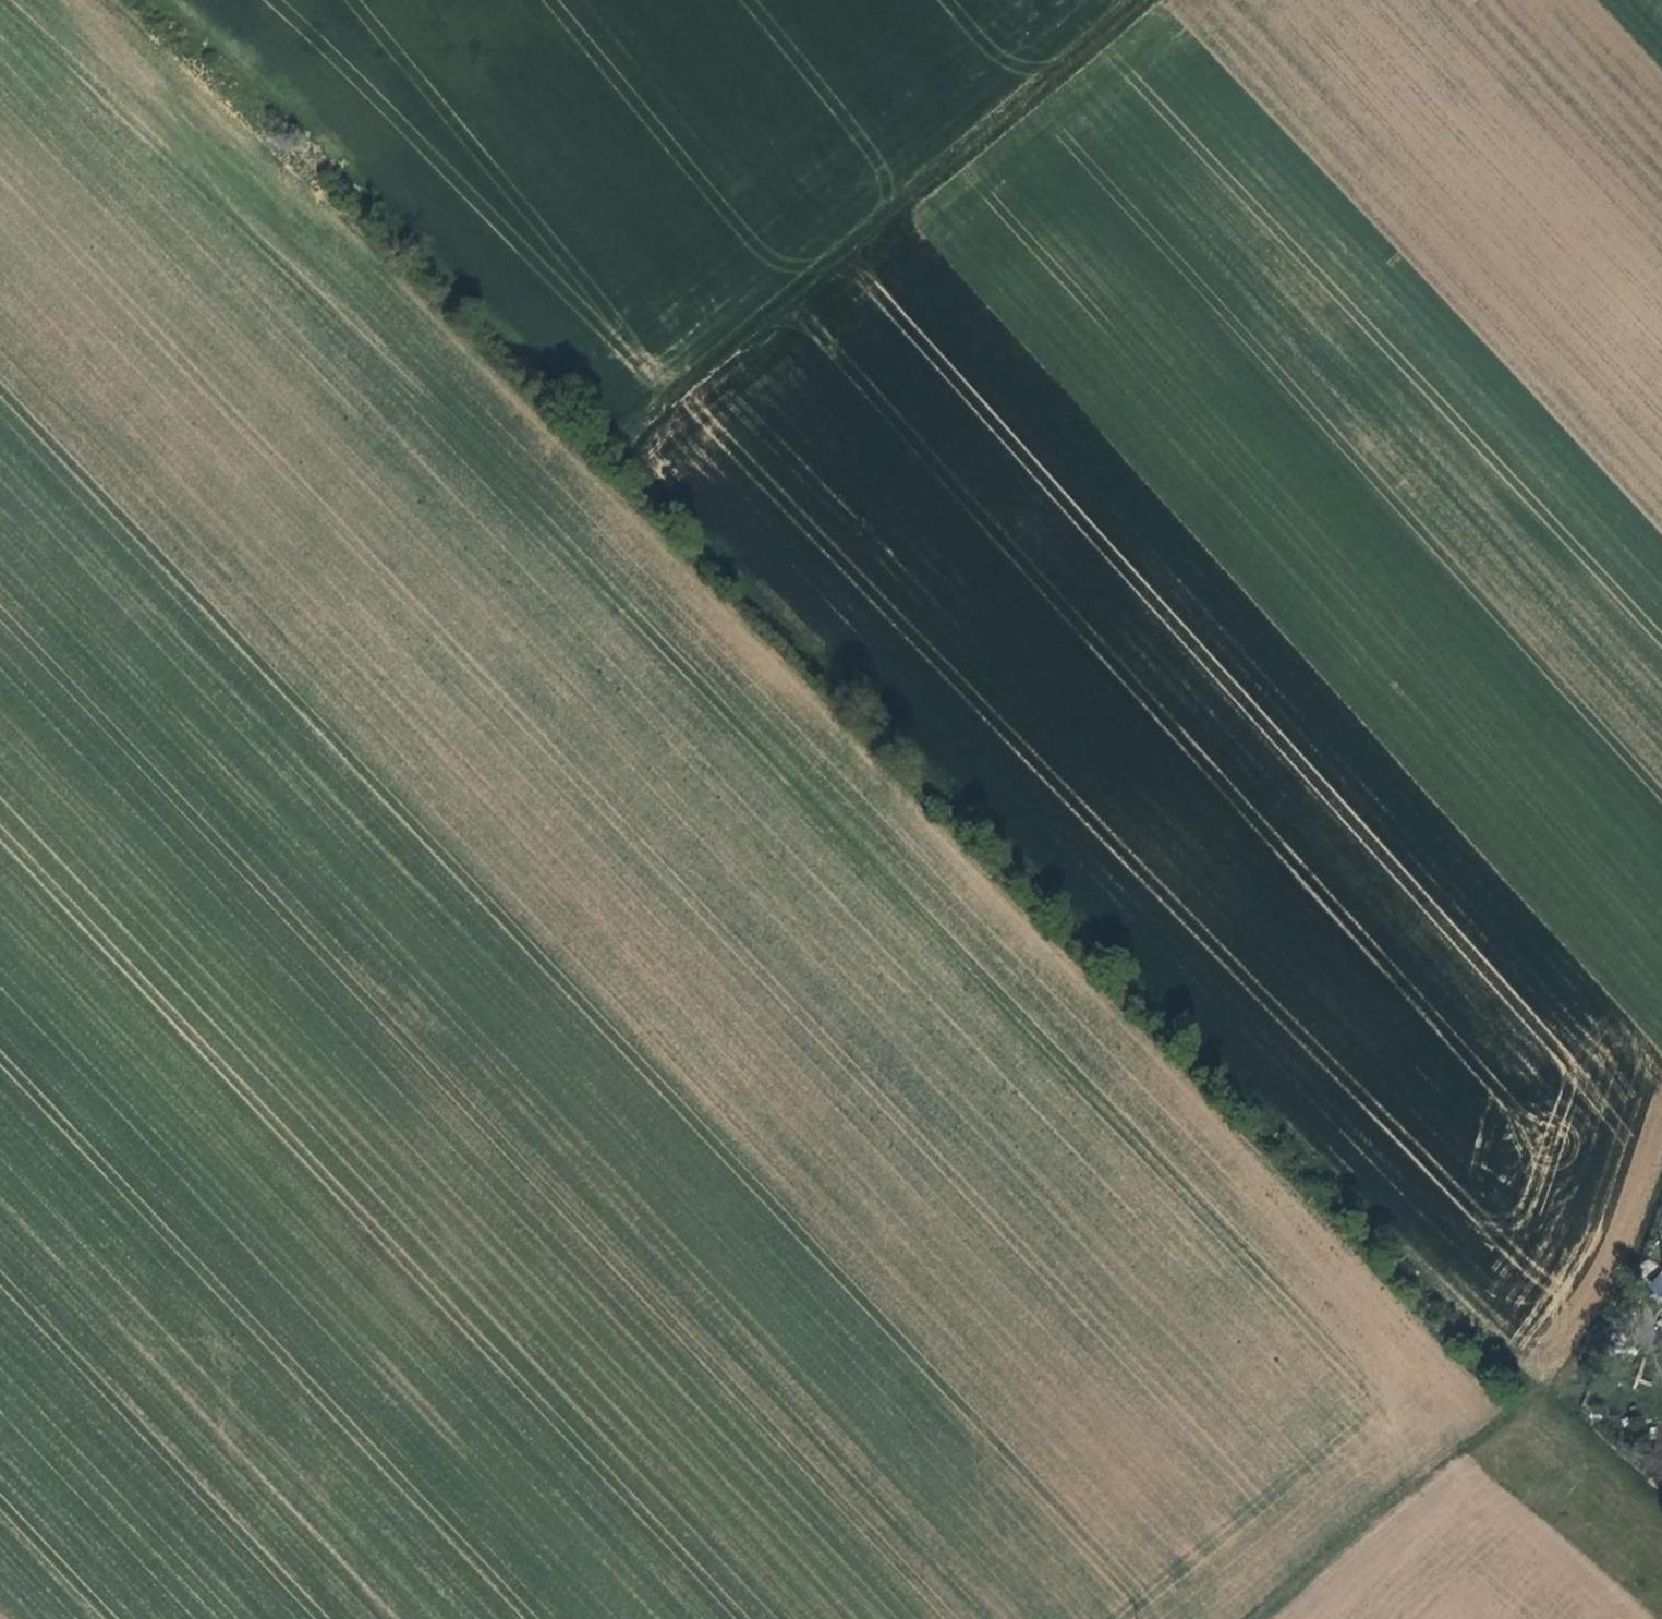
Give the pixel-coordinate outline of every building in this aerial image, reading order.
[(1646,1286),(1661,1302),(1661,1270),(1646,1286)]
